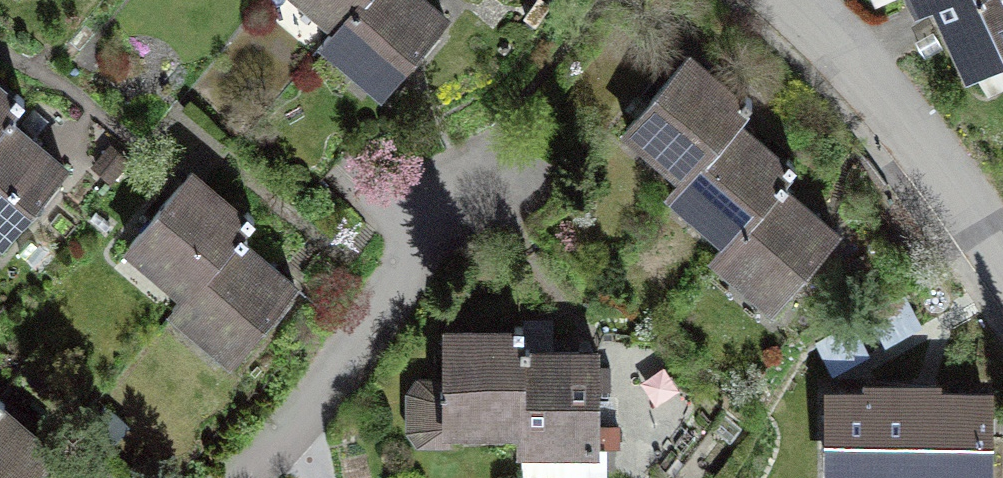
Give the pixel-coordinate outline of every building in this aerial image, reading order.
[(338,26),(360,0),(307,0),(338,26)] [(325,41),(383,90),(445,18),(424,0),(360,0),(338,26),(325,41)] [(971,69),(1002,54),(1002,0),(938,0),(971,69)] [(684,177),(734,120),(751,100),(746,95),(741,100),(689,56),(627,128),(684,177)] [(10,114),(23,98),(17,93),(12,98),(0,88),(0,125),(10,114)] [(2,241),(65,168),(12,123),(16,119),(10,114),(0,125),(0,239),(2,241)] [(672,193),(728,241),(782,178),(795,163),(789,158),(785,164),(734,120),(684,177),(672,193)] [(129,246),(186,294),(240,231),(253,217),(247,211),(243,216),(191,173),(129,246)] [(787,183),(782,178),(728,241),(716,256),(773,305),(835,232),(783,188),(787,183)] [(232,359),(295,286),(243,241),(247,237),(240,231),(186,294),(174,309),(232,359)] [(445,332),(445,383),(425,383),(417,394),(417,430),(426,439),(449,439),(449,427),(521,428),(521,346),(521,326),(515,326),(515,333),(445,332)] [(521,346),(521,428),(521,447),(597,448),(597,352),(529,352),(529,346),(521,346)] [(985,395),(835,394),(834,476),(933,476),(933,477),(985,477),(985,395)] [(53,451),(0,407),(4,403),(0,399),(0,477),(31,477),(53,451)]
